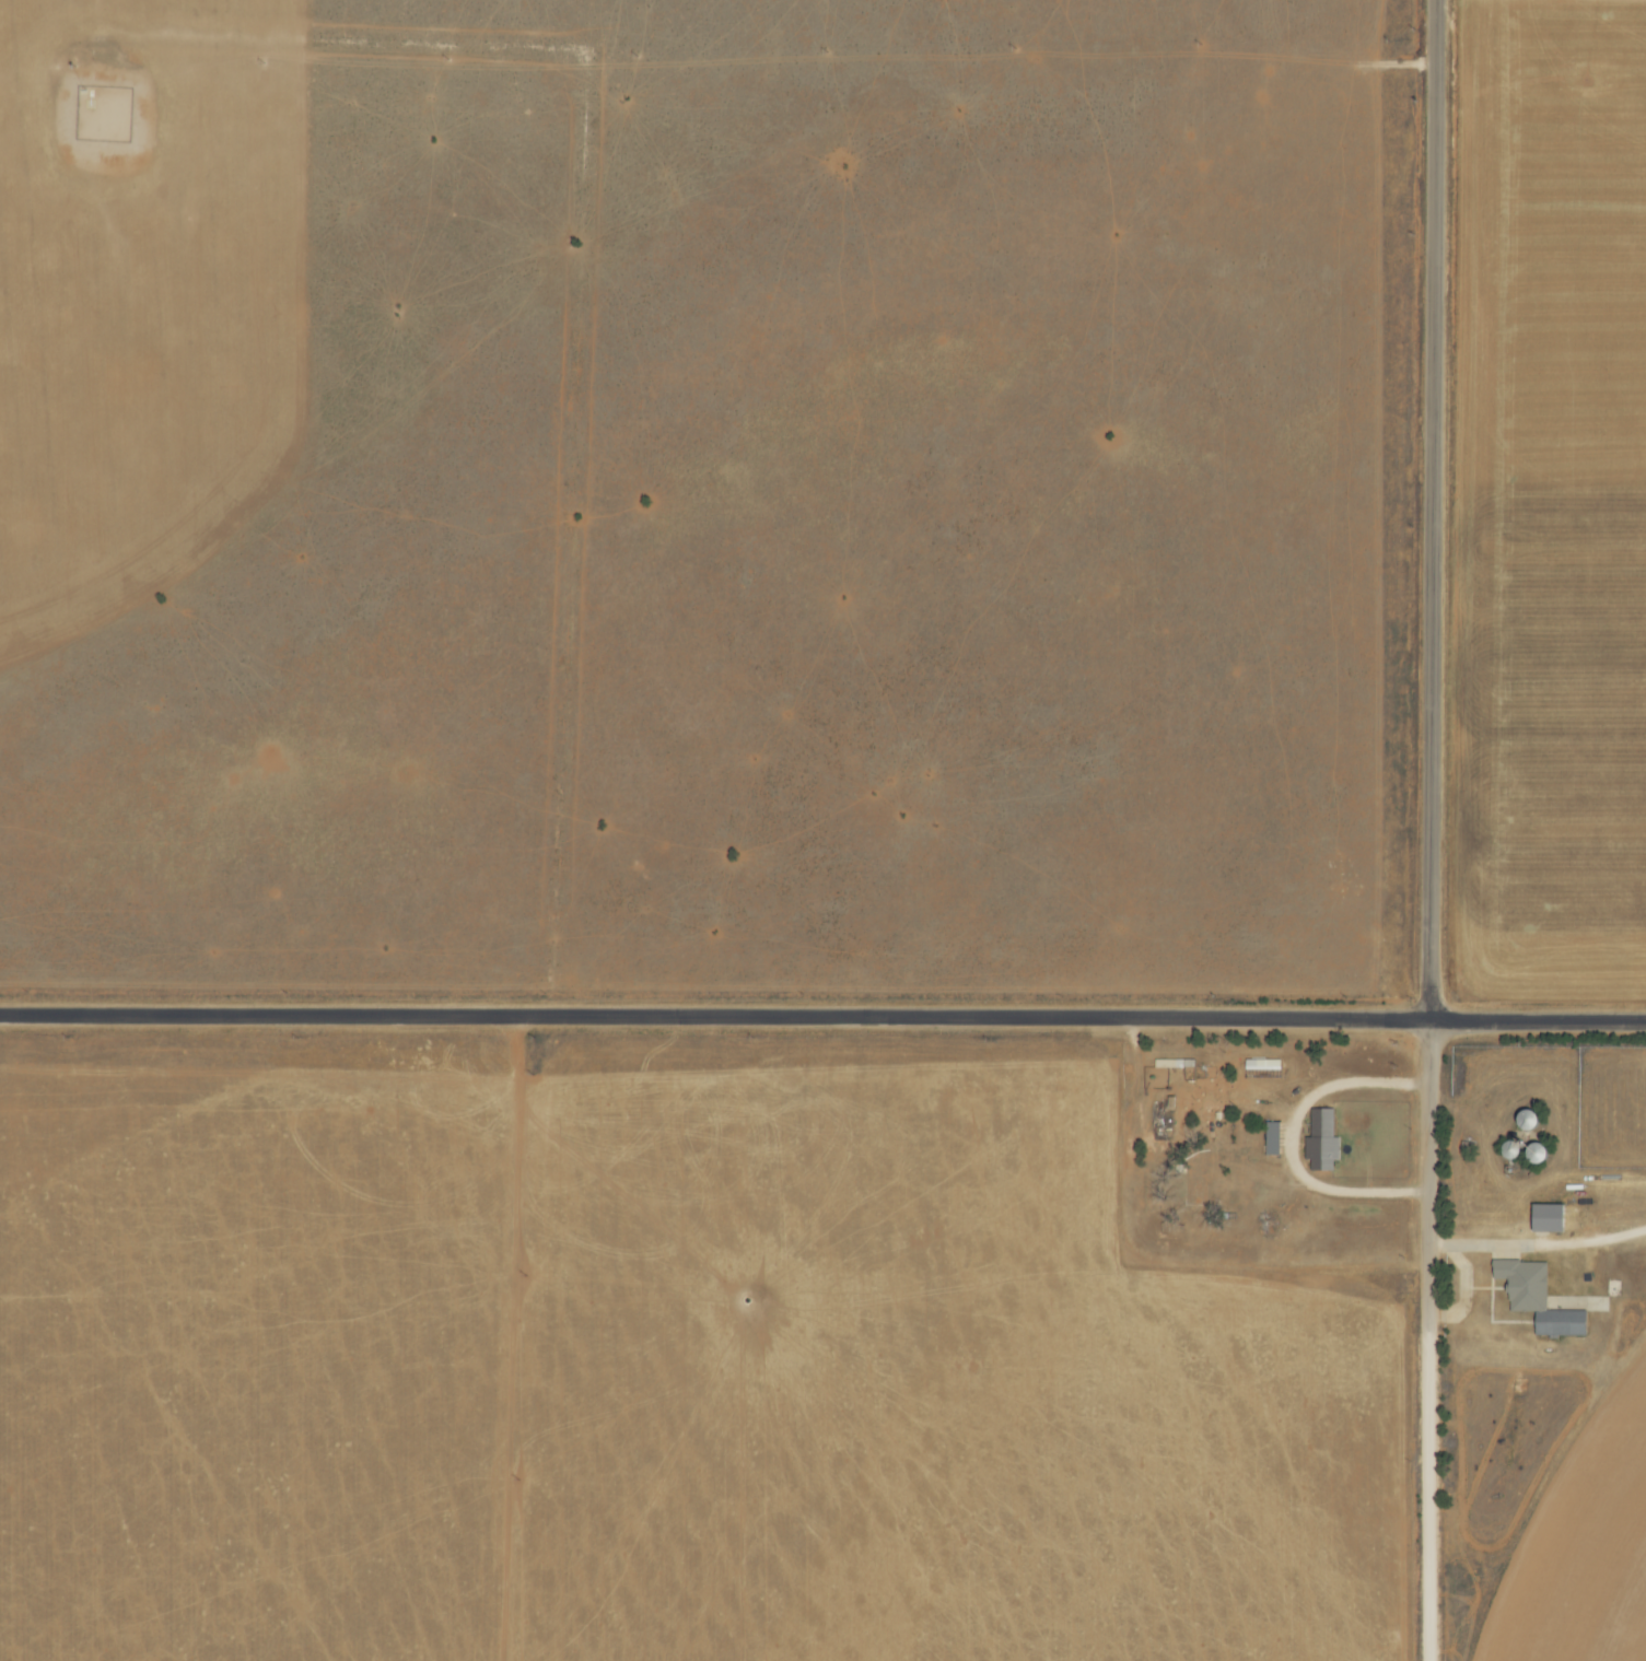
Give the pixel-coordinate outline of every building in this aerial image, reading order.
[(1282,1061),(1247,1061),(1247,1071),(1282,1071),(1282,1061)] [(1335,1110),(1313,1110),(1313,1138),(1306,1138),(1306,1161),(1312,1161),(1312,1170),(1335,1170),(1335,1160),(1340,1160),(1340,1138),(1334,1138),(1335,1110)] [(1566,1206),(1535,1206),(1535,1233),(1566,1234),(1566,1206)] [(1549,1263),(1495,1262),(1495,1279),(1510,1279),(1510,1312),(1537,1313),(1537,1336),(1588,1337),(1588,1312),(1548,1311),(1549,1263)]
